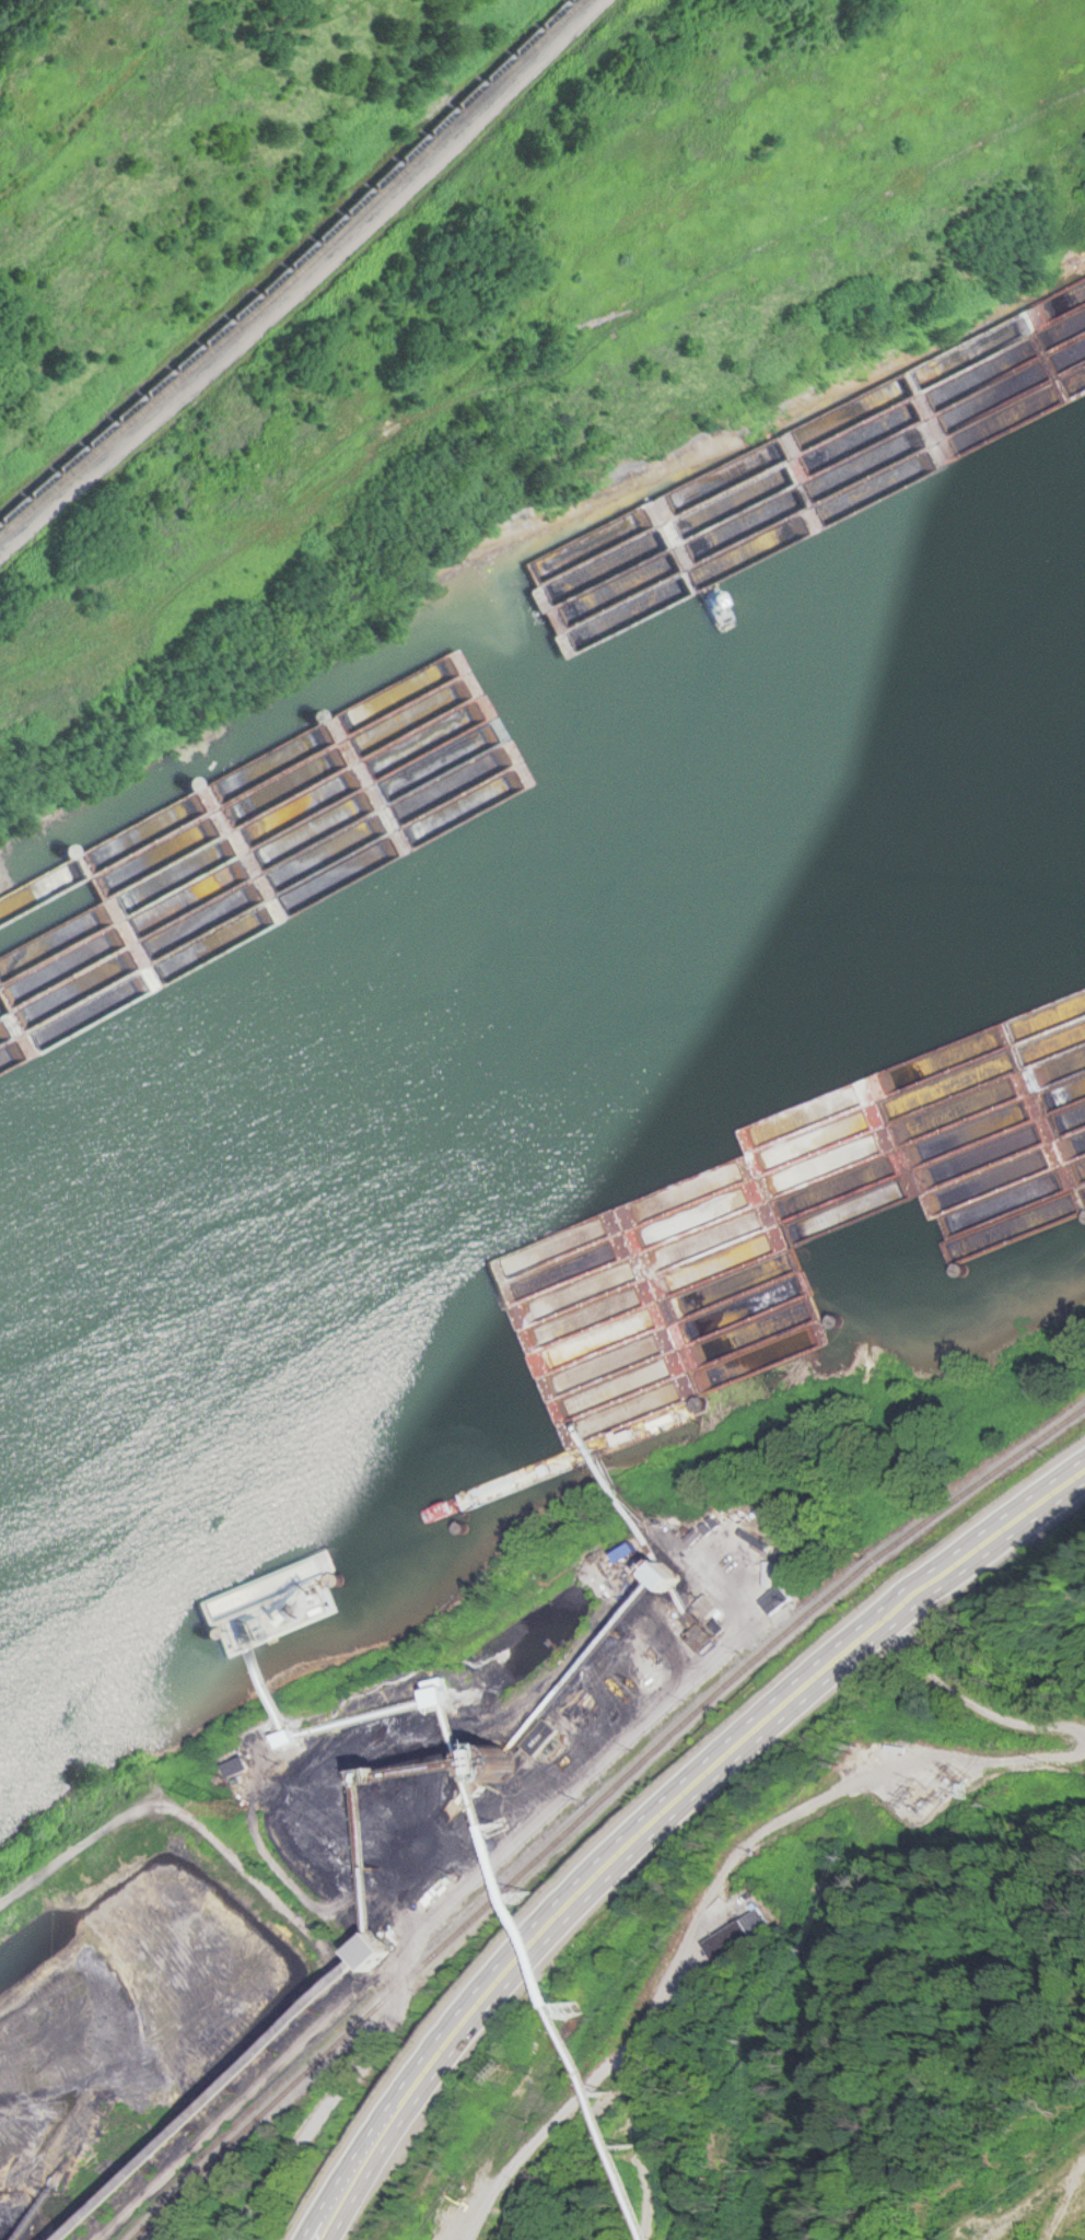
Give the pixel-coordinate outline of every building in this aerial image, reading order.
[(7,1015),(7,997),(31,987),(46,987),(114,960),(115,936),(110,926),(125,920),(125,914),(123,908),(126,901),(126,882),(125,879),(125,878),(123,873),(0,922),(0,1017),(7,1015)] [(951,1042),(1012,1026),(1014,1032),(952,1073),(923,1062),(894,1069),(890,1081),(907,1145),(904,1147),(915,1162),(985,1144),(1012,1183),(1068,1168),(1084,1126),(1084,950),(991,945),(951,1042)] [(726,1215),(679,1247),(684,1247),(679,1265),(666,1274),(661,1273),(656,1273),(661,1332),(652,1338),(654,1355),(680,1353),(710,1332),(711,1329),(732,1314),(732,1315),(811,1259),(810,1249),(821,1214),(814,1212),(803,1213),(802,1205),(804,1199),(793,1196),(802,1167),(805,1167),(829,1150),(822,1140),(818,1139),(765,1143),(744,1158),(726,1215)] [(646,1557),(641,1543),(619,1552),(624,1566),(646,1557)] [(771,1589),(780,1585),(771,1564),(762,1568),(771,1589)] [(722,1612),(710,1598),(700,1607),(712,1621),(722,1612)] [(715,1961),(756,1936),(746,1921),(705,1946),(715,1961)]
